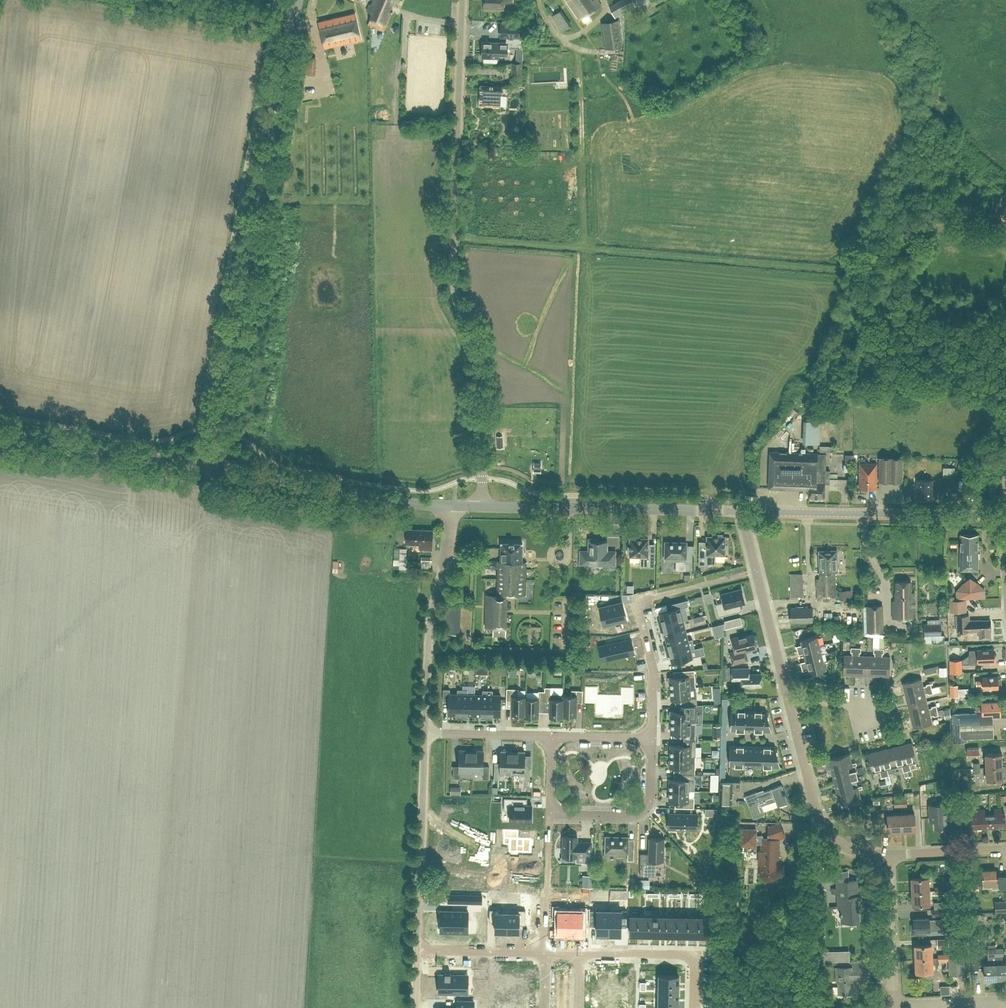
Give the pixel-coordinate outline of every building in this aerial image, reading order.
[(396,0),(371,0),(367,10),(372,12),(368,23),(383,29),(396,0)] [(512,0),(483,0),(483,8),(503,9),(503,1),(512,1),(512,0)] [(581,17),(601,3),(599,0),(570,0),(581,17)] [(617,1),(622,12),(636,4),(633,0),(618,0),(617,1)] [(622,12),(617,1),(609,6),(615,16),(622,12)] [(553,14),(560,24),(563,29),(573,23),(562,8),(553,14)] [(325,46),(360,38),(353,11),(318,20),(325,46)] [(603,22),(603,24),(606,47),(610,47),(624,45),(619,19),(603,22)] [(518,37),(518,23),(501,22),(500,36),(518,37)] [(506,56),(506,42),(482,42),(482,58),(497,58),(498,56),(506,56)] [(315,58),(305,57),(304,73),(314,73),(315,58)] [(512,81),(522,80),(521,62),(511,62),(512,81)] [(480,104),(501,105),(502,104),(502,103),(507,103),(508,94),(510,94),(510,85),(481,84),(480,104)] [(825,453),(818,453),(818,452),(769,450),(768,487),(808,489),(808,497),(825,497),(825,482),(829,482),(829,470),(825,470),(825,453)] [(880,482),(902,482),(902,457),(879,456),(879,469),(880,482)] [(961,468),(965,470),(972,471),(975,461),(967,459),(967,461),(963,460),(961,468)] [(876,487),(876,461),(859,461),(858,487),(876,487)] [(533,462),(533,472),(540,473),(541,463),(533,462)] [(936,498),(936,489),(931,489),(931,479),(916,479),(916,498),(936,498)] [(432,544),(432,529),(407,528),(406,543),(420,543),(420,549),(431,549),(431,544),(432,544)] [(722,536),(722,534),(715,534),(715,536),(707,536),(707,550),(699,549),(698,565),(707,566),(707,564),(715,564),(715,554),(724,554),(724,551),(727,551),(727,544),(725,544),(725,536),(722,536)] [(961,569),(978,569),(978,558),(980,558),(980,552),(978,552),(978,534),(961,534),(961,569)] [(639,537),(639,535),(632,535),(632,537),(630,537),(630,546),(628,546),(628,552),(629,552),(629,555),(639,555),(639,565),(654,566),(654,552),(647,551),(648,537),(639,537)] [(607,551),(607,540),(598,540),(598,538),(589,538),(588,551),(580,550),(580,563),(588,563),(588,564),(598,564),(598,563),(614,563),(615,551),(607,551)] [(522,560),(522,541),(501,541),(500,560),(498,560),(498,559),(475,559),(475,566),(497,567),(497,593),(486,593),(486,626),(493,626),(493,634),(506,634),(507,593),(526,594),(526,560),(522,560)] [(691,569),(692,553),(686,553),(686,541),(665,541),(664,559),(675,559),(675,569),(691,569)] [(835,598),(834,571),(836,571),(836,549),(818,549),(819,577),(815,577),(816,587),(817,598),(835,598)] [(430,562),(431,556),(421,556),(420,562),(421,562),(421,568),(431,568),(431,562),(430,562)] [(983,589),(970,577),(958,590),(958,597),(983,596),(983,589)] [(910,591),(910,580),(896,580),(896,600),(892,600),(892,617),(914,616),(913,591),(910,591)] [(806,595),(807,584),(799,584),(799,594),(806,595)] [(745,601),(741,588),(721,593),(723,601),(715,603),(718,616),(734,612),(732,605),(745,601)] [(846,590),(840,590),(839,590),(840,599),(846,599),(846,596),(850,596),(850,590),(846,590)] [(659,620),(660,625),(682,620),(679,607),(688,605),(686,599),(671,603),(672,609),(660,612),(662,619),(659,620)] [(960,611),(959,599),(949,599),(950,611),(960,611)] [(620,601),(596,605),(599,623),(623,619),(620,601)] [(457,633),(458,602),(445,602),(444,632),(457,633)] [(882,604),(867,605),(868,620),(864,620),(865,634),(869,634),(869,631),(883,631),(882,604)] [(813,621),(812,607),(791,608),(791,622),(813,621)] [(824,623),(832,622),(831,611),(823,612),(824,623)] [(956,614),(956,616),(957,631),(971,630),(981,630),(982,637),(990,637),(990,629),(991,629),(990,619),(982,620),(983,619),(969,619),(969,614),(956,614)] [(732,628),(730,619),(724,620),(724,630),(732,628)] [(686,632),(682,620),(660,625),(662,631),(664,630),(666,637),(686,632)] [(716,637),(723,635),(723,622),(713,625),(716,637)] [(925,643),(934,642),(934,644),(941,644),(949,644),(949,640),(945,640),(945,634),(942,634),(941,622),(924,623),(925,643)] [(627,626),(632,645),(637,643),(632,624),(627,626)] [(689,644),(686,632),(666,637),(668,644),(665,644),(666,650),(689,644)] [(756,646),(752,632),(741,635),(741,634),(730,636),(734,650),(728,651),(731,663),(747,659),(745,649),(756,646)] [(797,649),(819,643),(817,635),(800,639),(801,644),(796,645),(797,649)] [(599,645),(603,660),(634,653),(630,638),(599,645)] [(804,656),(821,652),(819,643),(797,649),(798,653),(803,652),(804,656)] [(692,657),(689,644),(666,650),(668,655),(670,654),(672,662),(692,657)] [(855,674),(856,647),(851,647),(851,651),(852,651),(852,655),(844,654),(843,674),(855,674)] [(861,647),(856,647),(855,674),(867,675),(867,655),(860,655),(860,652),(861,652),(861,647)] [(875,655),(867,655),(867,675),(878,675),(879,648),(874,647),(874,652),(875,652),(875,655)] [(879,648),(878,675),(890,675),(890,656),(883,656),(883,652),(884,653),(884,648),(879,648)] [(977,649),(969,650),(970,664),(979,663),(979,661),(989,660),(989,663),(997,662),(997,654),(994,655),(994,648),(977,649)] [(801,666),(823,660),(821,652),(804,656),(805,660),(800,661),(801,666)] [(641,691),(651,688),(645,659),(634,662),(641,691)] [(949,671),(960,671),(960,659),(949,659),(949,671)] [(823,660),(801,666),(802,670),(807,668),(808,673),(825,669),(823,660)] [(748,672),(748,667),(731,667),(731,679),(740,679),(740,685),(760,684),(760,672),(748,672)] [(670,688),(689,686),(689,680),(695,680),(694,669),(682,670),(683,676),(668,677),(669,684),(670,684),(670,688)] [(998,678),(998,675),(982,676),(982,680),(976,680),(976,684),(982,684),(982,688),(999,687),(998,684),(1001,684),(1001,678),(998,678)] [(904,693),(931,687),(930,682),(925,683),(926,684),(922,685),(921,677),(902,682),(904,693)] [(563,717),(563,694),(563,693),(551,693),(551,686),(545,686),(545,690),(544,702),(550,702),(550,716),(563,717)] [(684,704),(697,704),(696,697),(696,692),(690,692),(689,686),(670,688),(671,699),(684,698),(684,704)] [(609,718),(610,696),(599,695),(599,688),(586,687),(586,704),(596,704),(596,715),(603,715),(603,718),(609,718)] [(932,692),(931,687),(904,693),(907,704),(926,700),(924,692),(927,692),(928,693),(932,692)] [(456,716),(462,716),(462,688),(457,688),(457,693),(449,693),(450,688),(443,688),(443,700),(449,700),(449,713),(456,713),(456,716)] [(467,693),(467,689),(462,688),(462,716),(467,716),(467,714),(474,714),(475,694),(467,693)] [(525,716),(525,695),(518,695),(518,688),(513,688),(507,688),(506,690),(506,700),(512,700),(512,714),(513,714),(513,715),(519,716),(519,714),(525,714),(525,716)] [(482,694),(475,694),(474,714),(481,714),(481,717),(487,717),(488,689),(483,689),(482,694)] [(493,694),(493,689),(488,689),(487,717),(492,717),(492,714),(500,715),(500,694),(493,694)] [(563,694),(563,717),(563,715),(569,715),(569,717),(574,717),(575,715),(576,715),(576,701),(582,701),(583,689),(576,689),(571,689),(571,694),(563,694)] [(634,706),(635,689),(622,689),(622,696),(610,696),(609,718),(615,718),(615,715),(623,716),(623,705),(634,706)] [(544,702),(545,690),(538,690),(538,697),(526,697),(526,695),(525,695),(525,716),(538,716),(538,702),(544,702)] [(910,716),(937,709),(935,704),(931,705),(931,706),(928,707),(926,700),(907,704),(910,716)] [(976,706),(976,712),(952,713),(954,741),(969,741),(969,738),(994,736),(993,714),(1000,714),(999,701),(982,701),(982,706),(976,706)] [(696,722),(697,711),(702,711),(703,704),(697,704),(684,704),(676,704),(675,711),(670,710),(670,717),(671,717),(671,721),(696,722)] [(937,709),(910,716),(913,727),(931,722),(930,715),(933,714),(933,715),(938,714),(937,709)] [(744,729),(744,710),(731,710),(731,729),(744,729)] [(755,710),(744,710),(744,729),(754,730),(755,710)] [(767,711),(755,710),(754,730),(772,730),(767,711)] [(684,739),(696,739),(696,733),(696,722),(671,721),(671,732),(684,733),(684,739)] [(877,731),(878,739),(888,738),(886,729),(877,731)] [(683,745),(670,744),(670,755),(695,756),(696,739),(684,739),(683,745)] [(912,742),(901,745),(907,770),(911,769),(909,762),(917,761),(912,742)] [(743,745),(730,745),(729,764),(743,765),(743,745)] [(743,745),(743,765),(753,765),(754,746),(743,745)] [(901,745),(890,747),(894,766),(902,764),(903,771),(907,770),(901,745)] [(763,765),(764,746),(754,746),(753,765),(763,765)] [(775,746),(764,746),(763,765),(780,766),(775,746)] [(967,754),(978,753),(978,746),(966,746),(967,754)] [(894,766),(890,747),(879,750),(885,775),(889,775),(887,768),(894,766)] [(434,763),(443,764),(444,750),(435,749),(434,763)] [(471,776),(471,771),(471,751),(466,751),(466,749),(459,749),(459,765),(453,765),(453,777),(459,777),(459,776),(471,776)] [(471,771),(482,772),(482,778),(489,778),(489,766),(483,765),(483,749),(477,749),(477,751),(471,751),(471,771)] [(512,772),(513,752),(507,752),(507,750),(501,750),(500,766),(494,766),(494,777),(505,778),(505,772),(512,772)] [(513,752),(512,772),(519,772),(519,778),(530,779),(530,767),(524,767),(525,751),(519,750),(518,752),(513,752)] [(885,775),(879,750),(867,753),(872,772),(880,770),(881,776),(885,775)] [(851,762),(849,752),(838,755),(841,767),(856,764),(855,761),(851,762)] [(984,766),(1002,765),(1001,752),(984,753),(984,766)] [(695,773),(695,756),(670,755),(670,760),(668,760),(668,766),(683,767),(683,773),(695,773)] [(827,771),(831,770),(841,767),(838,755),(828,757),(830,767),(826,768),(827,771)] [(1002,765),(984,766),(985,779),(1002,779),(1002,765)] [(832,770),(834,781),(857,775),(856,771),(850,773),(848,766),(832,770)] [(670,778),(669,789),(688,790),(688,784),(694,784),(695,777),(695,773),(683,773),(683,779),(670,778)] [(858,780),(857,775),(834,781),(837,791),(847,788),(853,787),(852,781),(858,780)] [(740,790),(740,782),(719,781),(719,802),(731,802),(732,790),(740,790)] [(782,784),(772,788),(758,794),(757,792),(745,796),(754,818),(765,813),(762,805),(776,800),(778,805),(788,801),(782,784)] [(862,785),(853,787),(847,788),(850,801),(861,798),(858,789),(863,788),(862,785)] [(847,788),(837,791),(833,792),(833,795),(837,794),(840,803),(850,801),(847,788)] [(694,790),(688,790),(669,789),(669,800),(682,801),(682,807),(694,807),(694,796),(694,790)] [(527,804),(527,797),(504,797),(504,808),(510,809),(510,820),(531,821),(531,804),(527,804)] [(948,827),(947,805),(931,805),(929,807),(929,817),(931,819),(934,819),(934,828),(948,827)] [(989,825),(998,825),(998,826),(1003,826),(1003,824),(1004,824),(1004,813),(1001,813),(1000,807),(993,808),(994,813),(989,813),(989,825)] [(983,808),(966,809),(967,822),(974,822),(974,826),(976,826),(976,827),(981,827),(981,825),(989,825),(989,813),(984,813),(983,808)] [(669,812),(668,827),(697,828),(697,813),(669,812)] [(900,813),(900,829),(914,829),(913,812),(900,813)] [(887,830),(900,829),(900,813),(886,814),(887,830)] [(769,826),(768,833),(768,838),(763,838),(763,835),(756,834),(756,828),(740,828),(740,844),(740,845),(757,845),(757,842),(762,842),(761,875),(765,880),(772,880),(777,876),(779,838),(785,836),(780,822),(769,826)] [(515,833),(516,827),(504,826),(503,833),(509,833),(509,847),(511,847),(511,849),(517,849),(517,847),(531,848),(531,840),(532,840),(533,834),(531,834),(515,833)] [(575,835),(575,833),(569,833),(569,835),(563,835),(563,856),(577,856),(577,854),(591,854),(591,842),(580,841),(580,842),(577,842),(577,835),(575,835)] [(634,859),(634,847),(628,847),(628,836),(606,836),(605,852),(628,852),(627,859),(634,859)] [(663,860),(663,837),(649,837),(649,853),(640,853),(640,874),(655,875),(655,860),(663,860)] [(1004,888),(1004,876),(996,876),(996,869),(982,870),(983,887),(996,887),(996,888),(1004,888)] [(911,877),(912,890),(929,889),(928,876),(911,877)] [(832,892),(838,892),(839,907),(841,907),(841,921),(859,920),(857,879),(837,880),(837,887),(832,887),(832,892)] [(642,880),(642,888),(653,888),(654,880),(642,880)] [(929,889),(912,890),(913,904),(930,903),(929,889)] [(1005,891),(1005,900),(995,900),(996,911),(1005,911),(1005,891)] [(552,905),(552,919),(558,919),(558,933),(570,933),(570,907),(558,907),(558,905),(552,905)] [(570,907),(570,933),(582,933),(582,923),(589,923),(590,907),(570,907)] [(496,931),(508,932),(508,909),(490,908),(490,920),(496,920),(496,931)] [(508,909),(508,932),(520,932),(520,921),(526,921),(526,909),(508,909)] [(441,911),(441,930),(469,931),(469,911),(441,911)] [(591,911),(591,925),(596,925),(596,927),(598,927),(598,936),(609,936),(609,911),(591,911)] [(609,911),(609,936),(622,936),(622,928),(628,928),(628,911),(609,911)] [(631,913),(631,934),(641,935),(642,914),(631,913)] [(642,914),(641,935),(652,935),(653,914),(642,914)] [(653,914),(652,935),(663,935),(664,914),(653,914)] [(664,914),(663,935),(674,935),(674,914),(664,914)] [(674,914),(674,935),(685,936),(685,915),(674,914)] [(685,915),(685,936),(696,936),(696,915),(685,915)] [(696,915),(696,936),(706,936),(707,915),(696,915)] [(923,930),(929,930),(929,929),(941,929),(947,929),(947,919),(941,919),(929,919),(929,917),(914,918),(914,924),(911,924),(911,934),(923,933),(923,930)] [(877,923),(873,923),(868,923),(869,932),(877,931),(877,923)] [(937,938),(938,948),(949,947),(949,938),(937,938)] [(931,957),(931,956),(932,956),(931,943),(915,944),(915,957),(931,957)] [(996,955),(996,947),(988,947),(988,956),(989,956),(989,960),(990,960),(990,963),(984,963),(985,978),(997,978),(997,962),(997,955),(996,955)] [(996,947),(996,955),(997,955),(997,962),(997,978),(1005,977),(1005,962),(1003,962),(1003,955),(1004,955),(1004,947),(996,947)] [(939,963),(938,960),(936,960),(936,957),(936,956),(933,957),(933,956),(932,956),(931,956),(931,957),(915,957),(914,957),(914,971),(931,970),(931,963),(939,963)] [(962,956),(948,956),(948,959),(949,973),(963,972),(962,956)] [(865,982),(864,976),(864,961),(851,961),(851,966),(836,966),(836,981),(838,981),(838,993),(859,992),(859,982),(865,982)] [(487,981),(487,973),(472,972),(472,981),(487,981)] [(591,977),(591,989),(615,990),(615,973),(605,973),(605,977),(591,977)] [(657,974),(657,985),(678,985),(678,975),(657,974)] [(440,976),(439,994),(468,995),(469,977),(440,976)] [(499,991),(498,1005),(520,1005),(520,998),(529,999),(529,981),(504,981),(504,991),(499,991)] [(657,985),(657,996),(678,996),(678,985),(657,985)] [(591,989),(591,1001),(604,1002),(604,1007),(609,1007),(617,1007),(617,997),(611,997),(611,990),(591,989)] [(657,996),(657,1007),(678,1007),(678,996),(657,996)]
